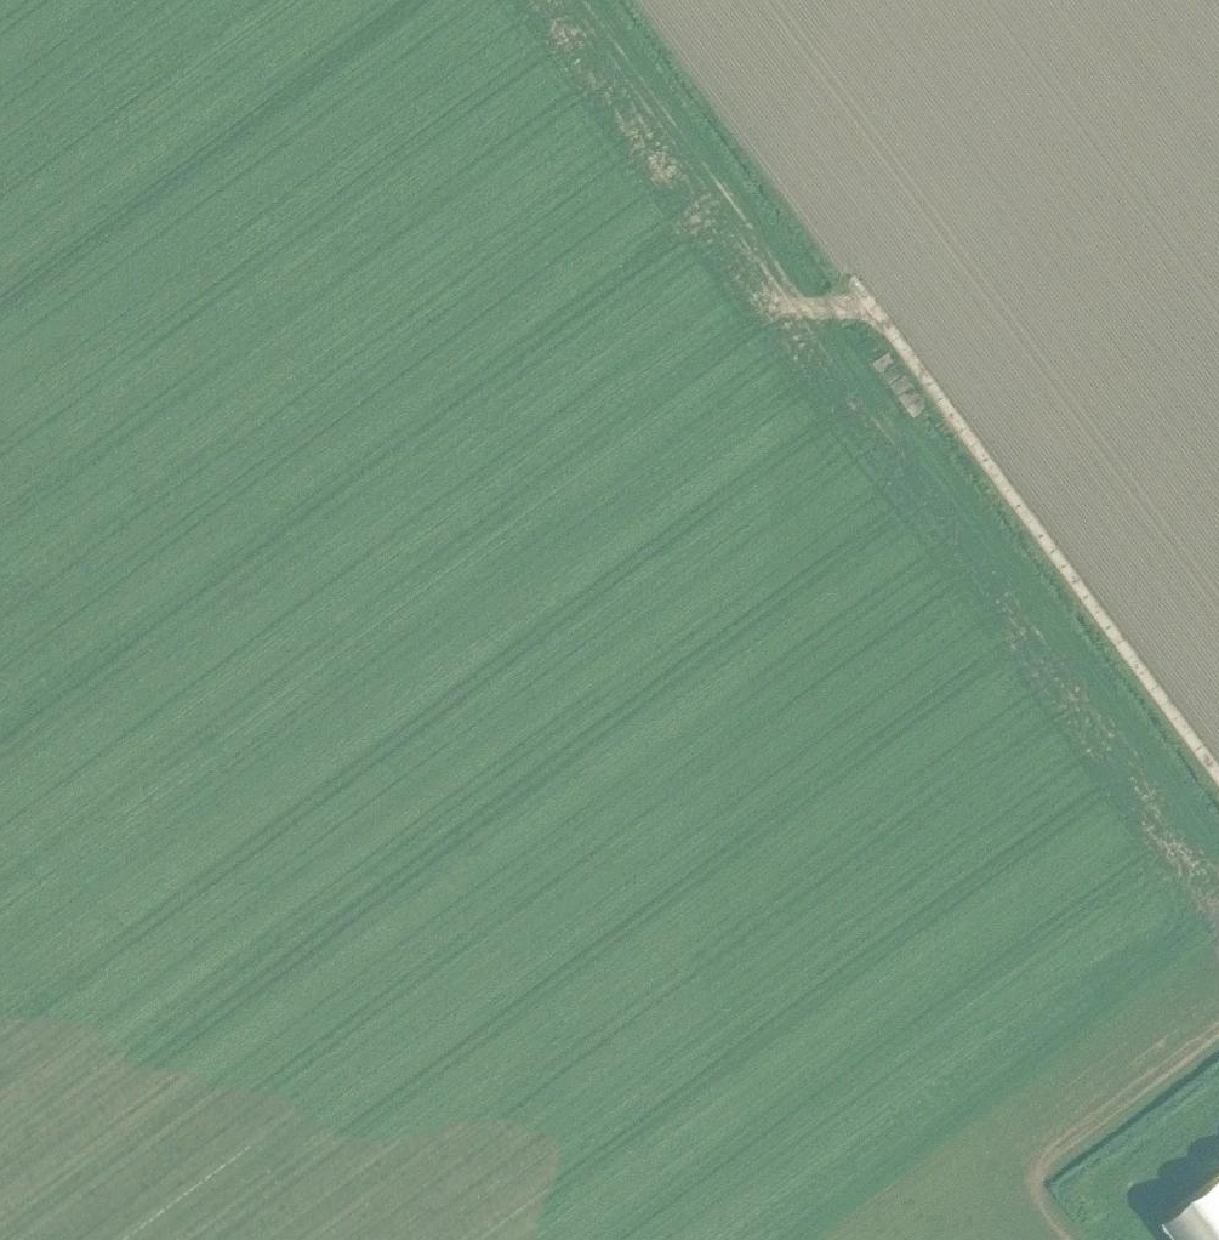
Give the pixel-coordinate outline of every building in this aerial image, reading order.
[(1164,1215),(1183,1239),(1218,1239),(1218,1174),(1164,1215)]
